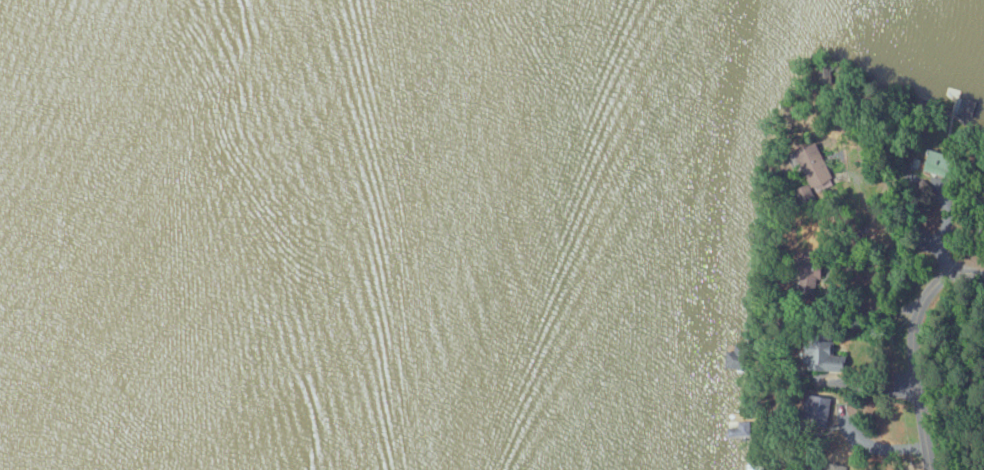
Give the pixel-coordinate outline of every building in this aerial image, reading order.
[(962,158),(930,148),(923,170),(955,180),(962,158)] [(810,345),(805,367),(819,371),(816,383),(840,389),(848,357),(832,353),(835,341),(818,337),(816,347),(810,345)] [(723,351),(721,366),(741,369),(745,346),(729,344),(728,352),(723,351)]
